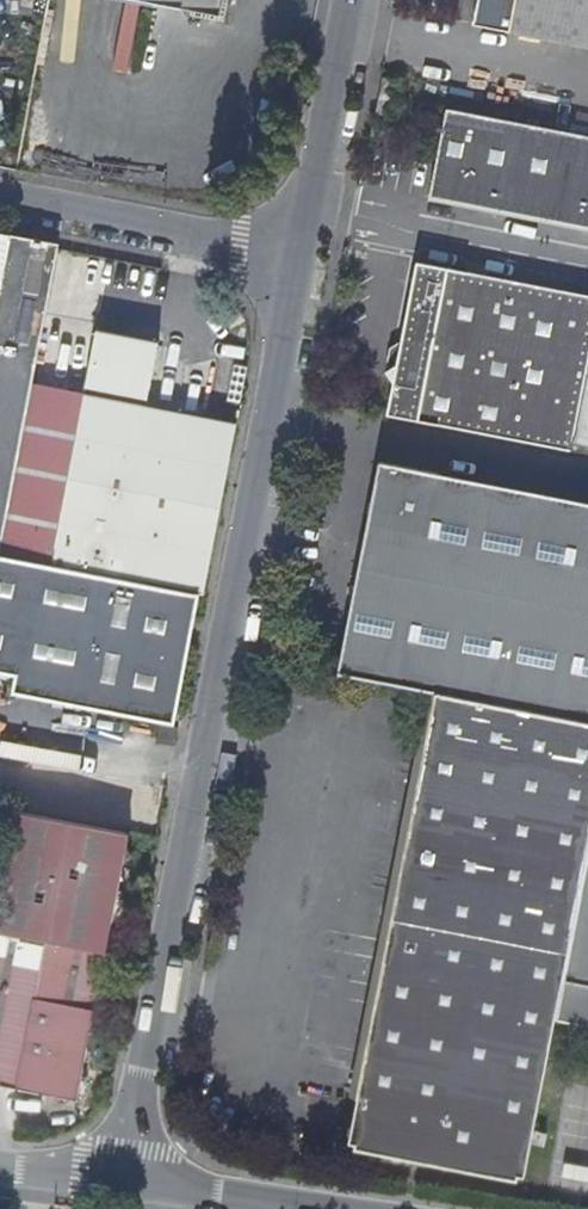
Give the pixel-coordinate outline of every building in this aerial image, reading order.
[(223,10),(225,0),(165,0),(223,10)] [(478,24),(587,45),(587,0),(482,0),(478,24)] [(450,111),(433,197),(587,226),(587,137),(450,111)] [(0,231),(0,314),(16,234),(0,231)] [(63,243),(16,234),(0,314),(0,555),(35,384),(62,250),(63,243)] [(563,451),(587,323),(587,298),(416,263),(399,350),(385,357),(382,372),(392,383),(386,417),(563,451)] [(231,471),(239,426),(152,409),(164,342),(101,330),(88,394),(78,445),(74,445),(72,451),(77,452),(56,557),(49,555),(47,564),(202,594),(207,594),(231,471)] [(372,462),(330,673),(431,692),(587,722),(587,505),(372,462)] [(0,555),(0,672),(19,676),(15,694),(177,725),(202,594),(47,564),(0,555)] [(389,915),(574,950),(587,873),(587,722),(431,692),(389,915)] [(14,809),(0,883),(0,1082),(79,1097),(132,832),(14,809)] [(574,950),(561,1018),(587,1022),(587,873),(574,950)] [(532,1176),(561,1018),(574,950),(389,915),(347,1140),(532,1176)]
